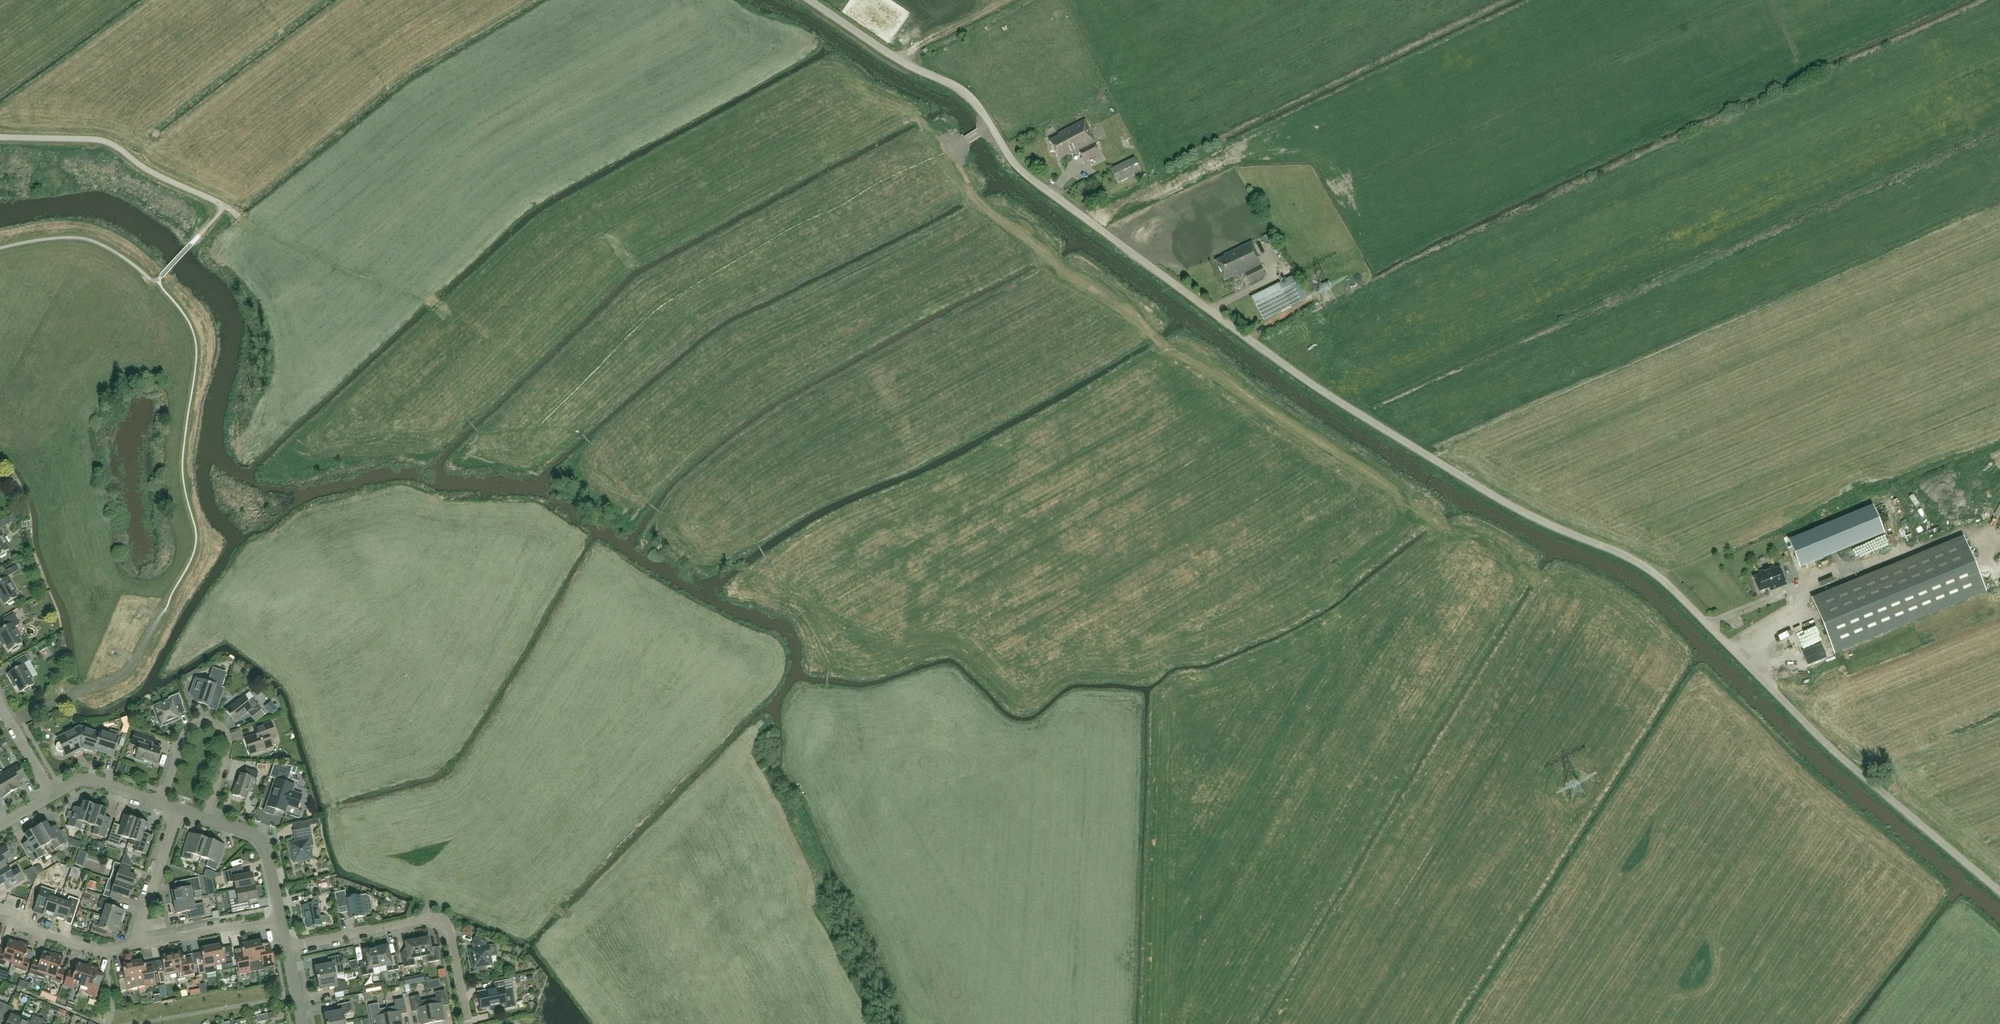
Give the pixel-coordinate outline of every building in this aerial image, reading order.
[(1100,155),(1095,144),(1097,144),(1086,120),(1058,133),(1059,135),(1050,139),(1058,158),(1067,154),(1068,156),(1079,151),(1084,162),(1100,155)] [(1118,183),(1142,171),(1136,157),(1111,168),(1118,183)] [(1236,213),(1240,220),(1246,216),(1241,210),(1236,213)] [(1266,276),(1258,257),(1259,257),(1252,242),(1225,254),(1226,256),(1216,261),(1224,279),(1234,275),(1235,277),(1245,272),(1250,283),(1266,276)] [(1290,278),(1252,296),(1264,320),(1302,302),(1290,278)] [(1873,505),(1789,539),(1801,567),(1884,533),(1873,505)] [(0,557),(6,554),(5,552),(9,550),(3,539),(4,538),(0,530),(0,557)] [(1814,599),(1835,652),(1984,591),(1963,538),(1814,599)] [(1672,565),(1659,551),(1653,556),(1667,570),(1672,565)] [(1789,577),(1797,574),(1793,564),(1786,568),(1789,577)] [(9,568),(12,574),(19,570),(16,565),(9,568)] [(1762,575),(1754,577),(1760,592),(1770,588),(1771,591),(1786,585),(1779,567),(1774,570),(1773,567),(1761,572),(1762,575)] [(15,601),(13,599),(17,597),(11,586),(13,585),(8,576),(0,581),(0,597),(4,605),(7,603),(8,605),(15,601)] [(19,647),(18,645),(22,643),(15,632),(17,631),(15,627),(20,624),(14,613),(2,620),(6,626),(0,630),(0,640),(0,641),(2,640),(9,651),(12,649),(13,651),(19,647)] [(1805,643),(1791,648),(1799,666),(1812,661),(1805,643)] [(44,647),(38,650),(43,659),(49,656),(44,647)] [(29,661),(25,654),(14,661),(17,667),(7,673),(12,682),(14,681),(20,692),(23,690),(24,692),(31,689),(30,687),(33,685),(27,673),(29,672),(24,664),(29,661)] [(195,701),(208,706),(211,697),(220,700),(225,688),(222,687),(224,680),(210,675),(208,682),(199,679),(194,682),(190,693),(197,695),(195,701)] [(172,699),(153,707),(161,726),(178,719),(179,716),(179,714),(185,712),(178,695),(171,698),(172,699)] [(243,697),(226,710),(235,721),(248,711),(252,717),(261,709),(252,698),(247,702),(243,697)] [(245,738),(250,754),(272,747),(270,739),(276,737),(271,722),(254,728),(256,734),(245,738)] [(118,736),(101,731),(100,734),(79,727),(73,730),(72,729),(71,729),(66,731),(65,733),(66,734),(57,738),(59,743),(57,744),(56,747),(58,750),(61,752),(63,750),(66,755),(81,747),(94,752),(96,748),(113,754),(118,736)] [(143,760),(156,764),(161,749),(152,746),(155,738),(135,731),(131,744),(140,746),(136,758),(143,761),(143,760)] [(294,772),(295,769),(292,768),(293,766),(274,764),(270,777),(275,779),(267,803),(277,806),(276,809),(285,812),(287,806),(298,809),(302,795),(292,791),(294,785),(287,782),(291,772),(294,772)] [(1,775),(11,792),(21,786),(18,781),(25,777),(18,765),(1,775)] [(240,773),(232,794),(246,799),(253,778),(256,779),(258,772),(246,768),(243,774),(240,773)] [(1,775),(0,775),(0,797),(1,798),(11,792),(1,775)] [(89,824),(95,806),(83,802),(79,815),(68,811),(66,817),(70,818),(68,825),(80,830),(83,822),(89,824)] [(95,806),(89,824),(95,826),(92,834),(105,838),(109,825),(102,823),(107,810),(95,806)] [(130,839),(136,820),(124,815),(118,831),(112,829),(108,841),(119,845),(122,836),(130,839)] [(136,820),(130,839),(128,844),(135,846),(134,851),(145,854),(150,842),(143,840),(148,824),(136,820)] [(35,828),(45,845),(51,842),(55,849),(66,842),(64,838),(66,837),(62,830),(60,831),(59,830),(53,834),(46,822),(35,828)] [(290,843),(293,862),(312,858),(310,847),(314,846),(310,827),(292,830),(295,842),(290,843)] [(45,845),(35,828),(25,834),(31,846),(25,850),(32,862),(44,855),(39,848),(45,845)] [(201,857),(207,839),(189,833),(181,858),(187,860),(187,859),(192,860),(194,854),(201,857)] [(207,839),(201,857),(208,859),(206,866),(210,867),(210,868),(216,870),(225,845),(207,839)] [(9,866),(6,860),(11,857),(4,846),(0,849),(0,871),(9,866)] [(115,881),(132,887),(136,876),(124,872),(126,866),(114,862),(109,879),(115,881)] [(51,868),(61,872),(64,865),(58,863),(51,867),(51,868)] [(0,871),(0,885),(8,881),(12,887),(24,880),(17,869),(12,871),(9,866),(0,871)] [(236,890),(254,886),(252,873),(240,876),(238,867),(242,866),(224,872),(226,883),(234,881),(236,890)] [(37,874),(37,873),(29,877),(32,884),(33,883),(37,874)] [(174,902),(193,898),(192,892),(201,890),(198,877),(185,880),(186,888),(172,891),(174,902)] [(132,887),(115,881),(109,879),(103,895),(114,899),(116,894),(129,898),(132,887)] [(95,884),(87,883),(86,891),(94,892),(95,884)] [(254,886),(236,890),(238,898),(229,900),(232,911),(250,907),(247,908),(245,901),(257,899),(254,886)] [(35,906),(44,910),(43,913),(55,917),(60,900),(54,898),(56,892),(41,887),(35,906)] [(14,891),(12,897),(22,900),(24,895),(14,891)] [(347,906),(350,919),(365,916),(364,914),(369,914),(371,909),(369,898),(365,895),(361,896),(360,895),(346,898),(345,891),(335,893),(338,911),(341,913),(344,907),(347,906)] [(60,900),(55,917),(66,921),(69,911),(75,913),(79,900),(69,896),(67,902),(60,900)] [(322,924),(326,923),(327,921),(326,917),(324,915),(320,916),(318,904),(320,904),(319,896),(305,899),(306,905),(302,905),(304,914),(303,914),(304,919),(306,918),(308,927),(322,924)] [(102,916),(120,922),(124,911),(113,907),(114,901),(102,897),(98,908),(104,910),(102,916)] [(193,898),(174,902),(176,914),(191,911),(192,919),(206,916),(203,903),(194,905),(193,898)] [(120,922),(102,916),(94,914),(92,919),(94,920),(91,931),(103,935),(105,930),(116,934),(120,922)] [(498,955),(496,944),(486,946),(486,942),(474,937),(472,943),(473,949),(469,949),(473,969),(492,965),(491,957),(498,955)] [(417,940),(420,957),(427,956),(428,962),(439,960),(437,947),(431,948),(429,938),(417,940)] [(5,965),(6,960),(12,962),(19,942),(18,942),(9,939),(5,951),(0,950),(0,965),(4,966),(5,965)] [(252,942),(251,942),(257,970),(258,970),(264,969),(264,968),(274,965),(274,964),(272,952),(270,945),(264,946),(262,940),(259,941),(257,940),(253,941),(252,942)] [(404,950),(401,954),(404,967),(415,965),(414,958),(420,957),(417,940),(405,942),(407,949),(404,950)] [(19,942),(12,962),(18,964),(16,969),(26,972),(30,960),(25,958),(29,944),(19,941),(18,942),(19,942)] [(242,952),(235,954),(239,974),(251,972),(250,971),(256,970),(257,970),(251,942),(250,942),(249,942),(245,943),(244,944),(240,944),(242,952)] [(212,946),(211,946),(215,966),(222,964),(223,971),(234,968),(232,957),(225,958),(222,944),(219,945),(217,944),(213,945),(212,946)] [(203,962),(197,964),(199,975),(210,973),(216,972),(215,966),(211,946),(210,946),(209,946),(205,947),(203,948),(200,948),(203,962)] [(376,948),(380,967),(386,966),(387,972),(399,969),(396,955),(390,956),(388,946),(376,948)] [(380,967),(376,948),(363,951),(365,961),(360,962),(362,976),(374,973),(373,968),(380,967)] [(46,974),(53,954),(43,951),(39,963),(33,961),(29,973),(39,976),(41,972),(46,974)] [(172,954),(176,973),(182,972),(184,979),(195,976),(192,965),(186,966),(183,952),(172,954)] [(53,954),(46,974),(52,976),(50,980),(60,984),(65,971),(59,970),(63,956),(53,953),(53,954)] [(176,973),(172,954),(161,956),(164,970),(157,972),(160,983),(171,981),(169,975),(176,973)] [(317,978),(335,975),(344,973),(342,963),(341,955),(328,958),(329,964),(314,967),(315,974),(316,974),(317,978)] [(134,961),(133,962),(137,981),(138,988),(144,986),(155,984),(153,972),(147,974),(146,968),(144,959),(140,960),(138,960),(135,960),(134,961)] [(81,985),(87,966),(87,965),(77,962),(73,974),(68,973),(64,985),(74,988),(75,984),(81,985)] [(125,978),(118,979),(119,984),(121,991),(132,989),(138,988),(137,981),(133,962),(131,962),(130,962),(126,962),(125,963),(122,964),(123,972),(125,978)] [(87,966),(81,985),(88,988),(86,992),(96,996),(100,984),(95,982),(99,968),(88,964),(87,965),(87,966)] [(335,975),(317,978),(318,983),(317,983),(318,990),(334,987),(335,993),(348,990),(346,982),(337,981),(335,975)] [(414,983),(413,977),(403,979),(404,985),(414,983)] [(513,990),(511,979),(494,982),(495,989),(478,993),(481,1008),(491,1006),(491,1010),(499,1009),(499,1005),(506,1003),(505,997),(510,990),(513,990)] [(445,990),(435,992),(436,998),(428,999),(433,1023),(445,1020),(442,1006),(448,1005),(445,990)] [(38,1000),(55,1005),(57,999),(40,994),(38,1000)] [(410,997),(412,1012),(419,1011),(421,1023),(426,1023),(433,1023),(428,999),(421,1001),(420,995),(410,997)] [(394,1000),(395,1006),(387,1008),(390,1023),(403,1023),(401,1014),(407,1013),(404,998),(394,1000)] [(2,1009),(6,1011),(9,1006),(0,1002),(0,1012),(2,1009)] [(324,1021),(325,1021),(326,1023),(333,1023),(345,1022),(343,1015),(352,1010),(350,1002),(337,1005),(338,1011),(323,1014),(324,1021)] [(378,1023),(390,1023),(387,1008),(379,1009),(378,1003),(368,1005),(371,1020),(377,1019),(378,1023)] [(9,1006),(6,1011),(12,1014),(14,1008),(9,1006)] [(38,1017),(30,1014),(28,1015),(26,1020),(21,1018),(18,1023),(36,1023),(38,1017)] [(11,1015),(7,1023),(18,1023),(21,1018),(11,1015)] [(264,1021),(273,1020),(272,1015),(254,1017),(254,1023),(265,1023),(264,1021)]
